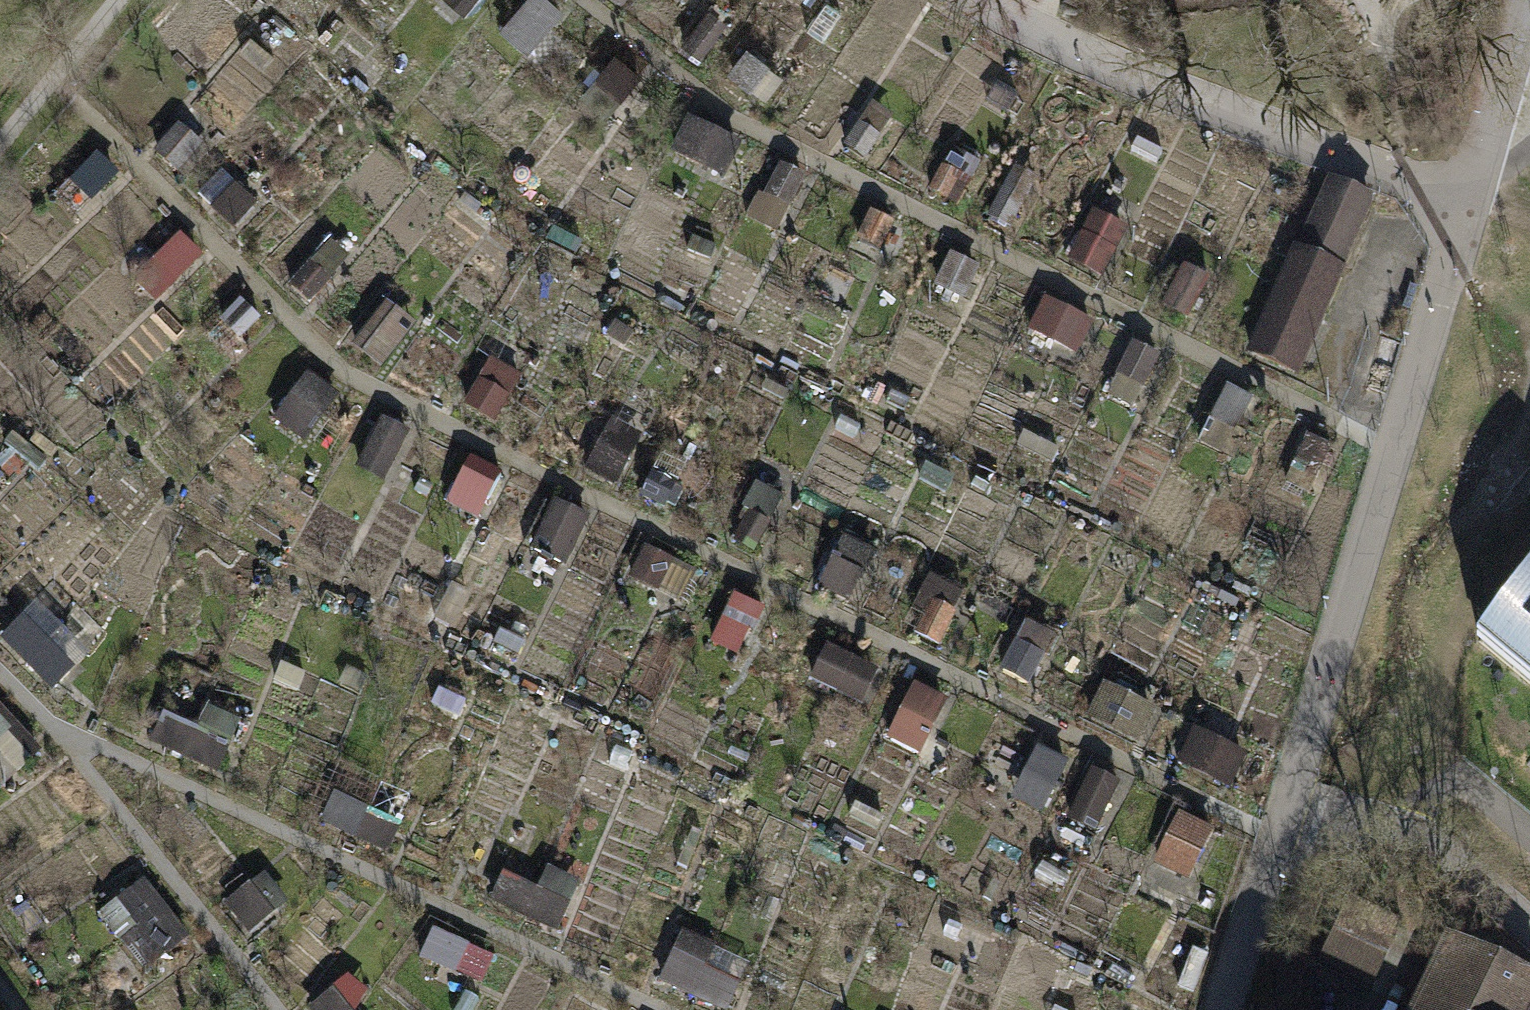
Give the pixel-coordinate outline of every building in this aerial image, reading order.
[(831,45),(802,27),(786,53),(815,71),(831,45)] [(616,79),(600,98),(634,127),(650,108),(616,79)] [(704,153),(693,176),(723,191),(735,168),(704,153)] [(1365,200),(1314,180),(1289,243),(1340,264),(1365,200)] [(1090,207),(1079,259),(1107,265),(1118,213),(1090,207)] [(1171,228),(1141,207),(1118,240),(1148,261),(1171,228)] [(169,223),(158,239),(191,260),(201,244),(169,223)] [(1281,249),(1238,343),(1292,369),(1336,272),(1281,249)] [(239,297),(215,321),(237,343),(261,318),(239,297)] [(460,329),(425,308),(409,334),(445,355),(460,329)] [(1102,357),(1052,330),(1036,358),(1087,385),(1102,357)] [(334,371),(323,394),(349,407),(361,384),(334,371)] [(1170,391),(1142,371),(1121,400),(1149,420),(1170,391)] [(1266,431),(1223,410),(1209,437),(1252,458),(1266,431)] [(653,427),(641,452),(677,469),(689,443),(653,427)] [(1328,468),(1288,447),(1271,478),(1312,500),(1328,468)] [(507,458),(494,484),(526,501),(540,475),(507,458)] [(922,566),(881,544),(865,573),(906,595),(922,566)] [(962,587),(950,610),(977,623),(988,600),(962,587)] [(1482,648),(1529,688),(1529,591),(1482,648)] [(43,598),(6,634),(58,687),(95,651),(43,598)] [(1049,631),(1038,653),(1065,666),(1076,644),(1049,631)] [(1126,650),(1114,672),(1141,685),(1152,663),(1126,650)] [(1095,713),(1138,732),(1152,699),(1110,680),(1095,713)] [(945,688),(937,704),(966,719),(974,702),(945,688)] [(20,769),(43,748),(0,702),(0,748),(20,769)] [(230,747),(166,715),(155,738),(218,770),(230,747)] [(1276,744),(1236,723),(1223,748),(1263,768),(1276,744)] [(1021,798),(1052,808),(1069,753),(1038,743),(1021,798)] [(1056,811),(1094,822),(1110,766),(1072,756),(1056,811)] [(1202,809),(1191,833),(1232,852),(1243,828),(1202,809)] [(614,893),(554,868),(544,892),(604,917),(614,893)] [(116,898),(151,963),(192,941),(158,876),(116,898)] [(679,930),(656,980),(722,1009),(730,1009),(752,962),(679,930)] [(1520,993),(1525,983),(1428,937),(1393,1009),(1529,1009),(1529,998),(1520,993)] [(337,994),(317,1009),(351,1009),(337,994)]
